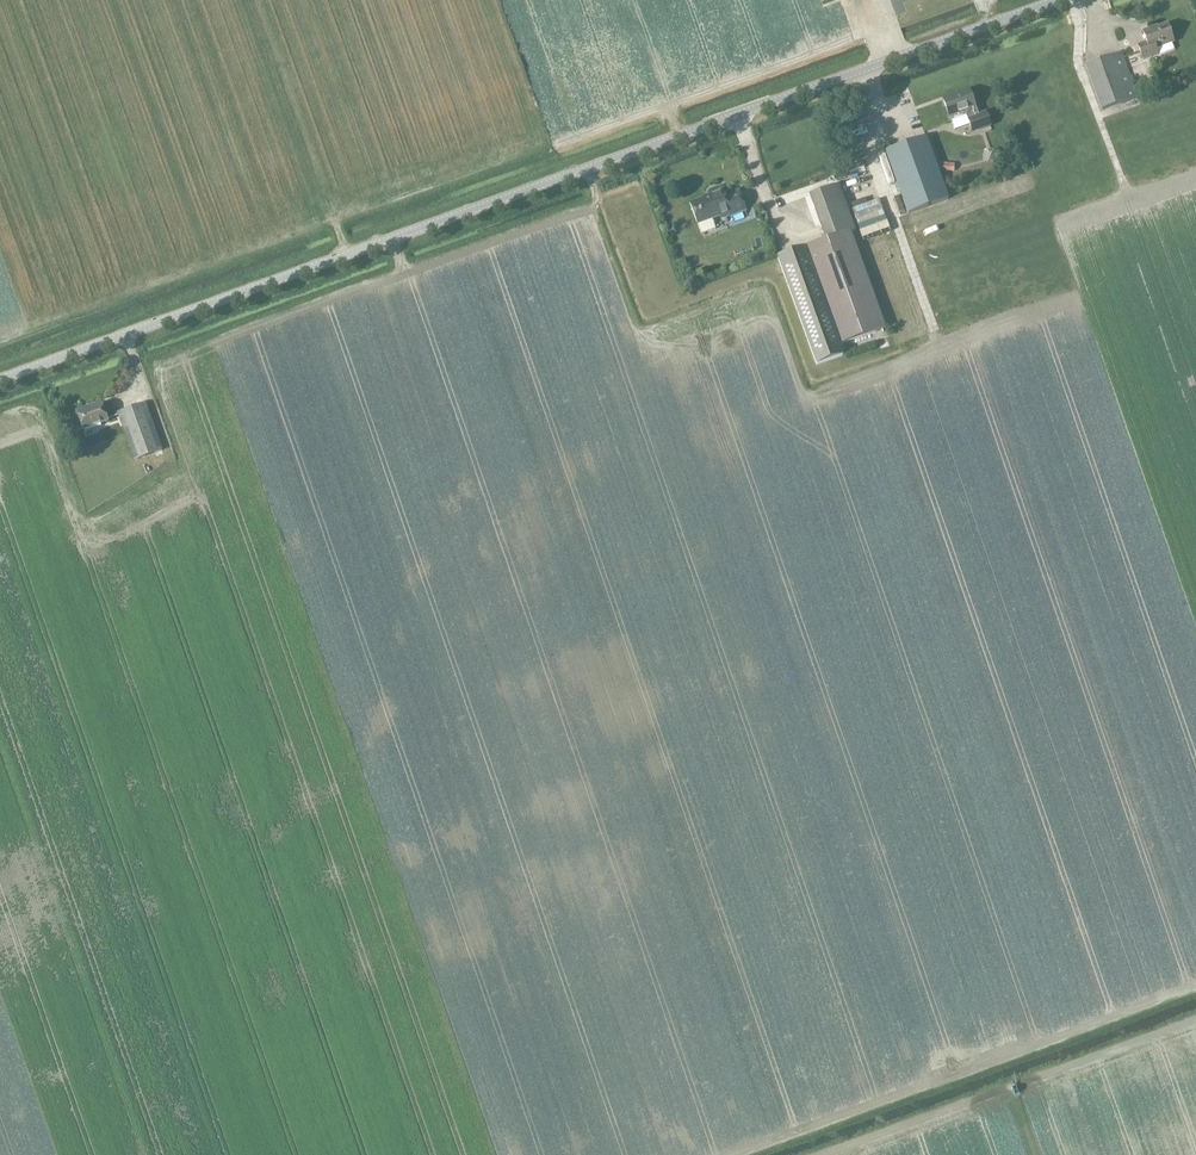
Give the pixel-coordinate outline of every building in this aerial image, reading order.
[(1175,42),(1167,23),(1152,29),(1151,28),(1142,31),(1146,41),(1138,45),(1143,60),(1159,54),(1157,49),(1175,42)] [(1102,109),(1137,97),(1121,52),(1085,64),(1102,109)] [(968,90),(942,99),(950,121),(976,112),(968,90)] [(972,133),(991,126),(986,112),(967,119),(972,133)] [(907,214),(948,199),(925,136),(885,151),(907,214)] [(994,150),(990,160),(998,163),(1002,153),(994,150)] [(816,366),(845,356),(841,345),(884,329),(849,232),(856,231),(839,184),(809,195),(825,240),(802,249),(777,257),(816,366)] [(724,197),(722,190),(708,194),(709,197),(690,204),(701,234),(716,228),(712,217),(722,214),(723,218),(745,210),(738,192),(724,197)] [(83,431),(109,422),(102,403),(76,410),(83,431)] [(135,460),(163,450),(146,403),(118,413),(135,460)]
